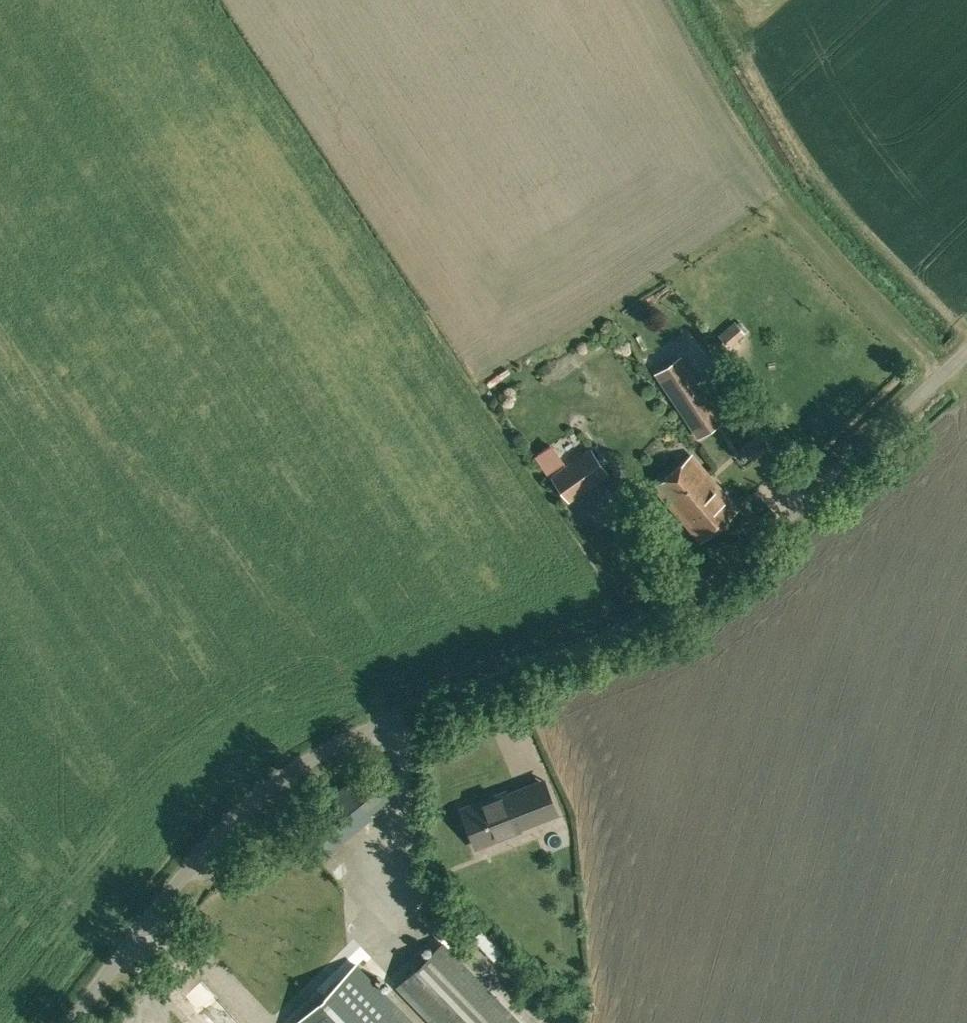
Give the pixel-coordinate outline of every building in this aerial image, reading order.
[(746,332),(735,320),(718,334),(729,346),(746,332)] [(726,420),(683,355),(655,374),(699,438),(726,420)] [(590,448),(552,476),(569,498),(607,471),(590,448)] [(340,840),(338,837),(393,793),(369,763),(314,808),(301,818),(327,850),(340,840)] [(505,791),(460,808),(471,836),(475,845),(495,837),(519,828),(518,826),(556,811),(543,779),(542,779),(505,793),(505,791)] [(397,984),(435,1022),(520,1022),(441,941),(397,984)] [(295,1022),(414,1022),(387,994),(357,963),(295,1022)]
